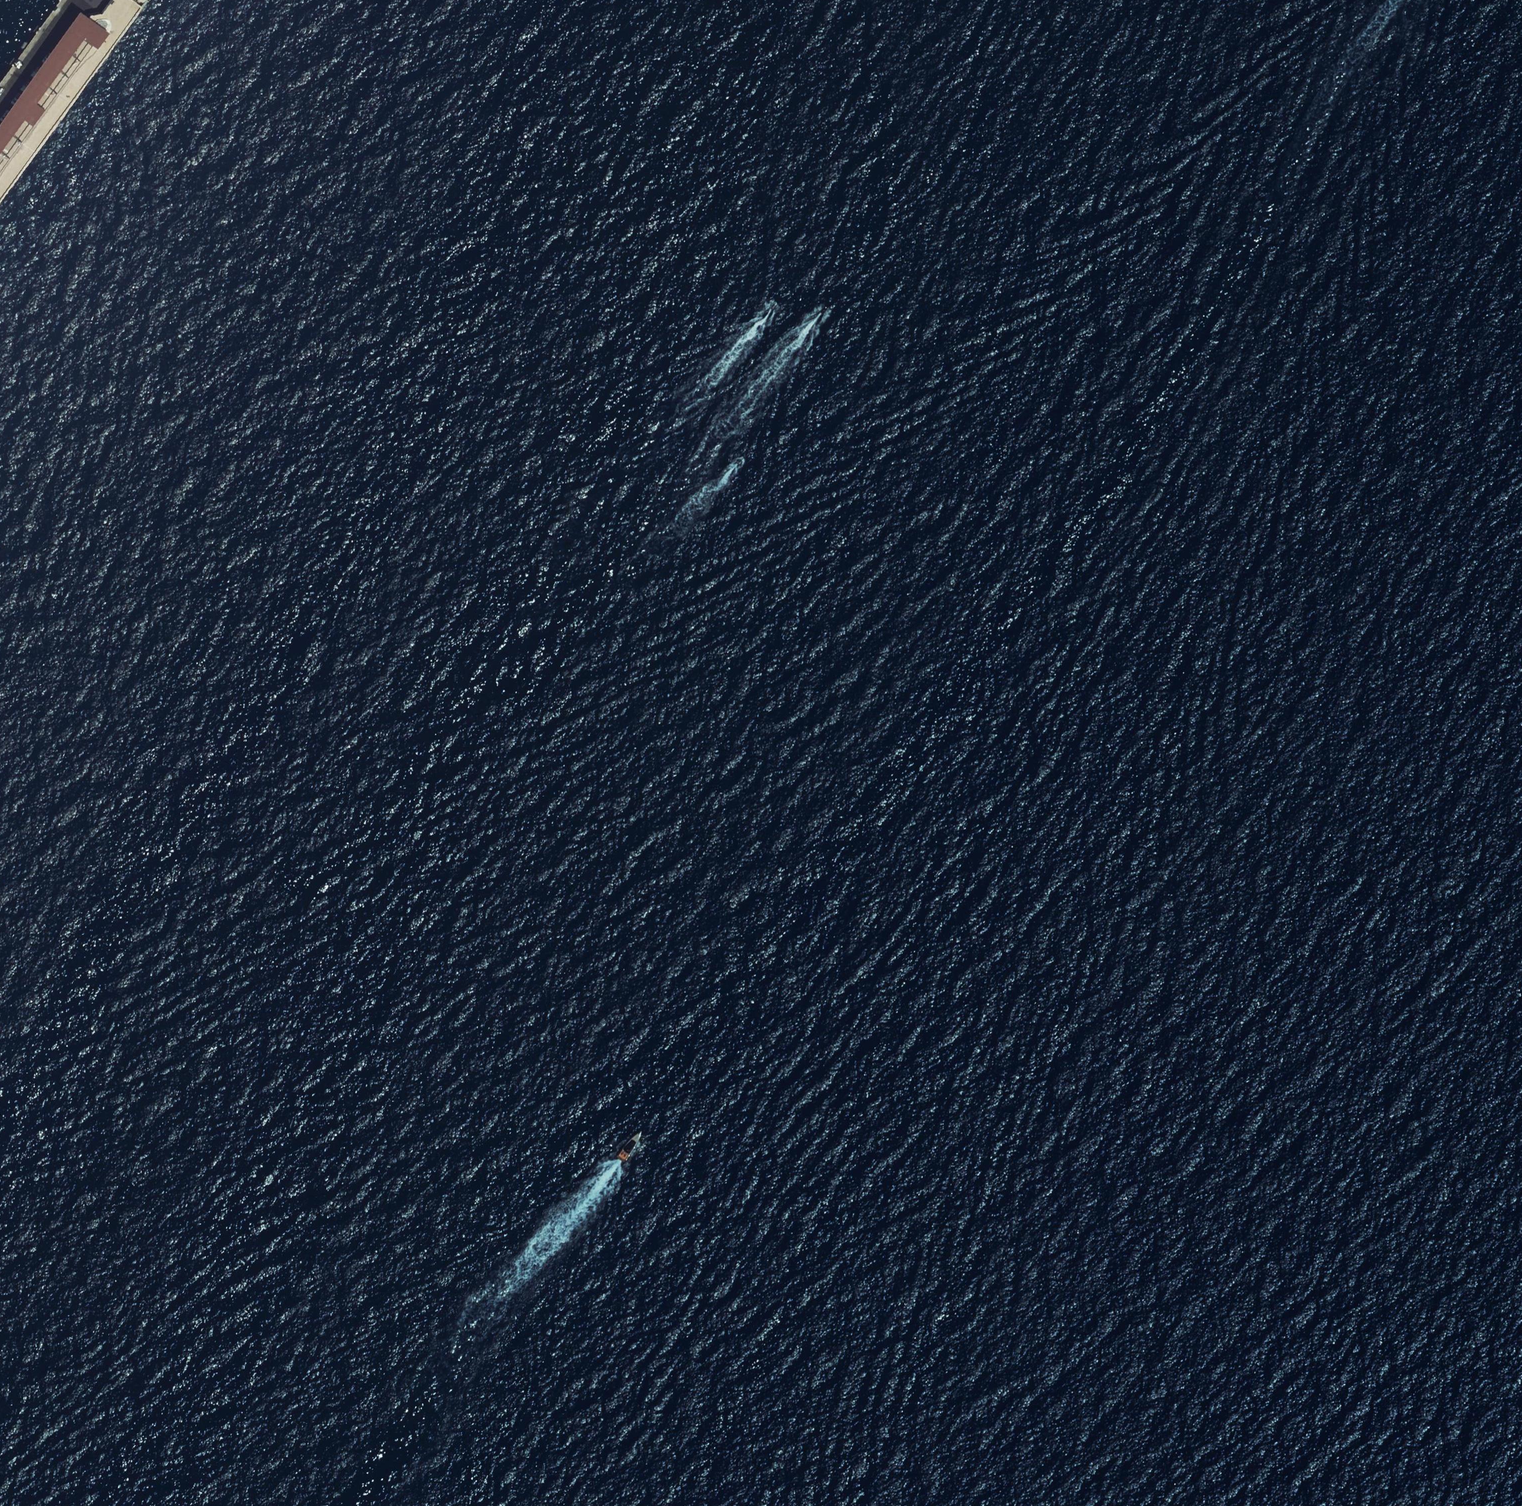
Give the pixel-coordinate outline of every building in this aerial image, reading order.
[(144,7),(134,0),(111,0),(102,12),(92,14),(89,17),(111,32),(98,49),(92,46),(46,109),(34,126),(0,172),(0,204),(144,7)] [(0,125),(0,172),(34,126),(46,109),(92,46),(98,49),(111,32),(89,17),(81,12),(0,125)]
